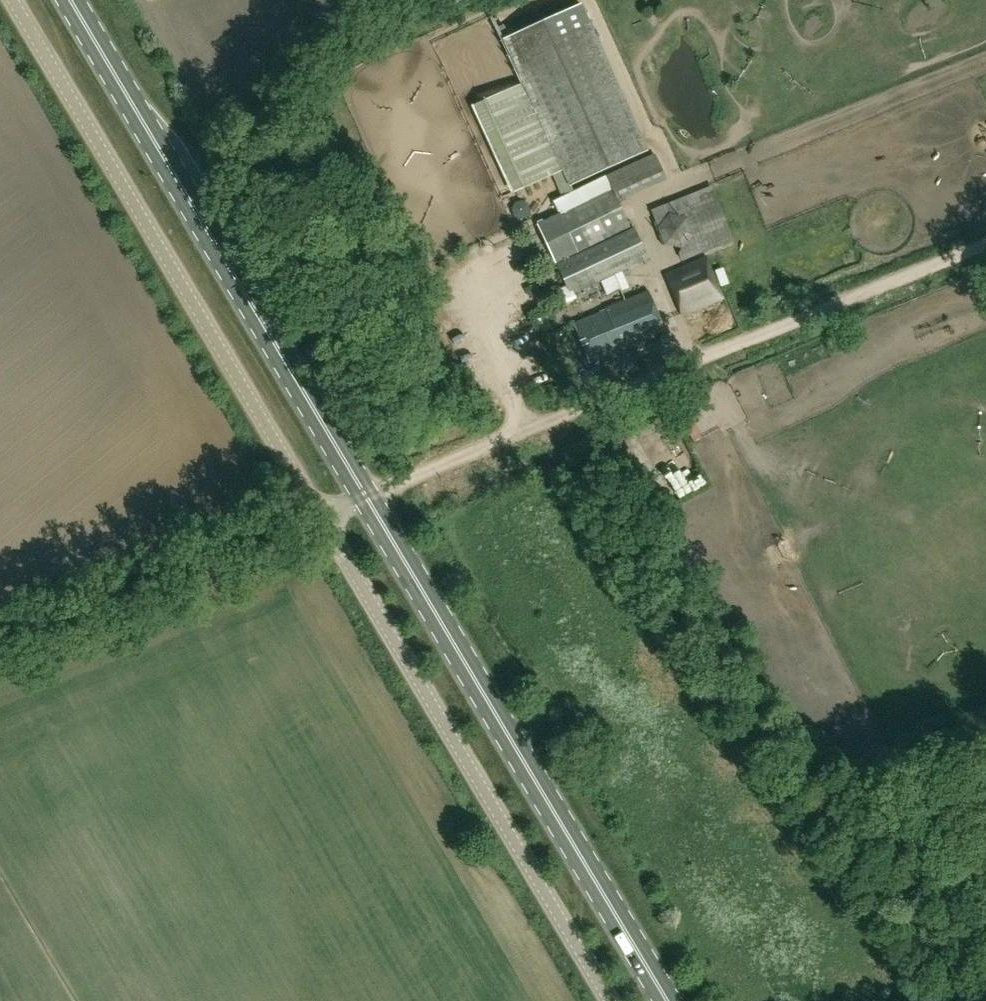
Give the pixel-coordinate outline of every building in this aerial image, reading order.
[(646,150),(582,4),(503,39),(550,146),(543,149),(554,174),(563,170),(569,184),(646,150)] [(556,262),(630,227),(618,203),(661,183),(650,161),(608,181),(612,189),(538,224),(556,262)] [(698,223),(709,220),(699,191),(657,204),(667,236),(684,230),(688,244),(703,240),(698,223)] [(557,265),(571,295),(646,259),(632,229),(557,265)] [(723,299),(708,259),(666,275),(681,315),(723,299)] [(590,364),(614,354),(614,356),(666,334),(648,292),(605,310),(606,312),(573,326),(590,364)] [(665,467),(655,472),(662,486),(672,481),(665,467)]
